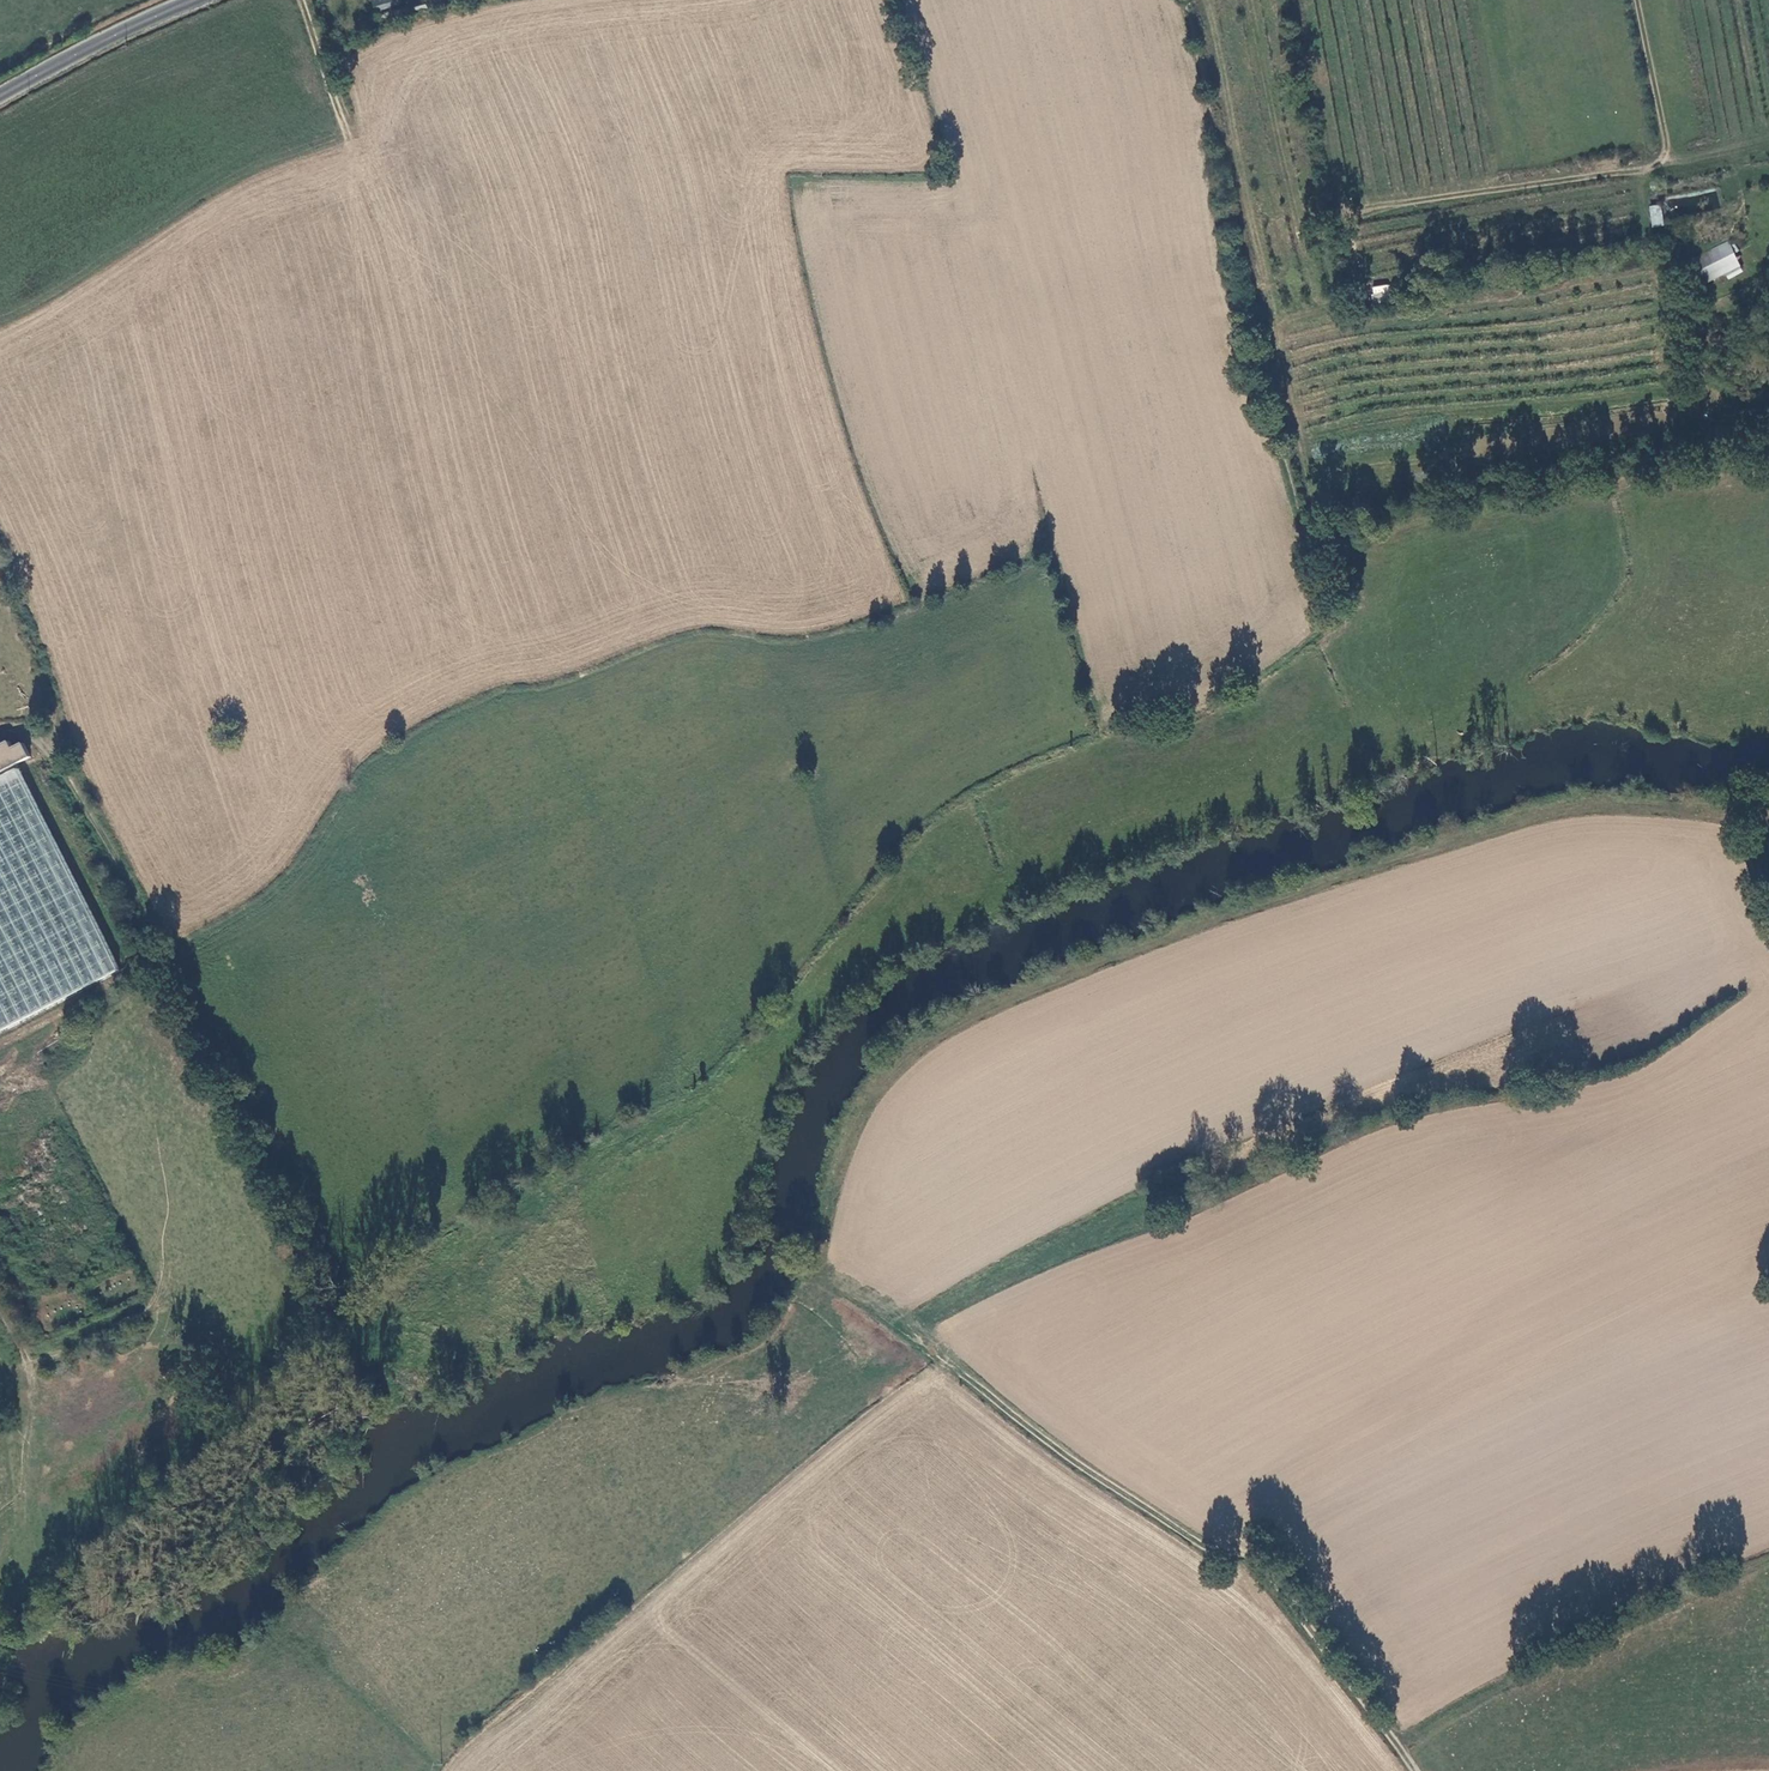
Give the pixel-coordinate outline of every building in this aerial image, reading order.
[(374,12),(392,7),(390,0),(371,0),(374,12)] [(1648,206),(1651,226),(1663,225),(1660,204),(1648,206)] [(1731,241),(1691,263),(1703,287),(1744,266),(1731,241)] [(1373,298),(1390,296),(1389,285),(1372,286),(1373,298)] [(129,969),(26,768),(0,781),(0,1035),(129,969)]
